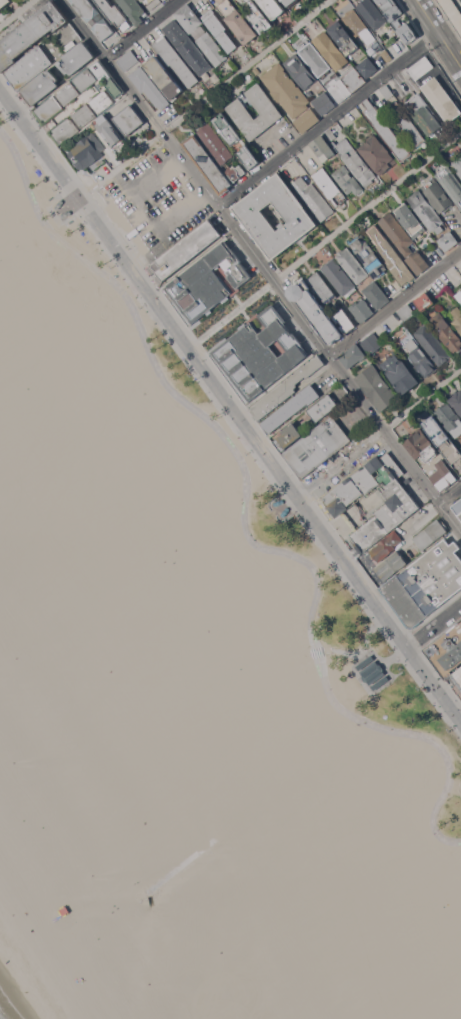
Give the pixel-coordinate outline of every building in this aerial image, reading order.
[(9,4),(0,11),(0,0),(12,0),(13,1),(12,2),(17,7),(14,10),(9,4)] [(104,41),(71,0),(90,0),(115,31),(104,41)] [(114,24),(95,0),(109,0),(114,6),(117,4),(133,24),(123,32),(116,22),(114,24)] [(125,9),(118,0),(138,0),(147,11),(141,16),(144,20),(138,26),(131,19),(132,18),(129,15),(125,10),(125,9)] [(142,2),(140,0),(161,0),(162,1),(151,10),(144,1),(142,2)] [(217,7),(225,0),(231,0),(259,34),(255,38),(255,40),(254,41),(252,41),(251,41),(246,45),(225,19),(226,18),(217,7)] [(254,8),(248,0),(254,0),(275,26),(270,29),(269,28),(262,34),(247,14),(254,8)] [(274,19),(259,0),(278,0),(286,10),(283,13),(281,15),(278,17),(274,19)] [(357,6),(365,0),(373,0),(389,21),(377,31),(357,6)] [(392,22),(375,0),(396,0),(405,12),(392,22)] [(460,34),(438,0),(454,0),(460,11),(460,34)] [(5,73),(0,66),(0,43),(54,1),(69,21),(56,31),(54,29),(38,42),(41,45),(5,73)] [(204,23),(191,34),(175,14),(188,3),(204,23)] [(377,39),(369,45),(361,34),(358,36),(343,17),(347,14),(353,9),(353,10),(355,8),(377,39)] [(227,28),(226,30),(239,47),(230,53),(204,20),(214,12),(227,28)] [(184,29),(185,28),(204,54),(204,56),(213,67),(201,76),(162,28),(175,18),(184,29)] [(340,20),(360,46),(348,55),(328,29),(340,20)] [(408,21),(420,36),(409,44),(398,30),(408,21)] [(350,61),(344,66),(345,67),(342,69),(342,68),(338,71),(314,40),(326,30),(350,61)] [(208,31),(229,57),(217,67),(196,40),(208,31)] [(201,80),(191,88),(173,64),(170,66),(153,44),(165,35),(201,80)] [(84,40),(96,56),(72,75),(70,72),(68,74),(59,63),(62,61),(60,59),(84,40)] [(332,68),(320,78),(299,51),(311,41),(332,68)] [(53,62),(17,91),(12,84),(9,84),(7,82),(9,79),(5,73),(41,45),(53,62)] [(394,58),(389,62),(382,53),(387,49),(394,58)] [(131,50),(139,60),(125,71),(117,61),(131,50)] [(296,53),(318,80),(310,86),(311,87),(308,90),(307,89),(306,90),(285,63),(296,53)] [(184,90),(177,96),(179,98),(174,101),(145,65),(157,55),(184,90)] [(426,55),(435,66),(417,80),(408,69),(426,55)] [(368,78),(358,66),(369,57),(379,69),(368,78)] [(100,60),(124,91),(116,97),(107,85),(104,85),(101,82),(102,79),(91,66),(100,60)] [(286,69),(285,69),(299,87),(299,86),(311,101),(308,104),(310,107),(295,119),(281,101),(280,102),(271,92),(272,91),(261,77),(280,61),(286,69)] [(366,83),(352,94),(341,103),(327,85),(338,76),(340,75),(341,77),(354,66),(355,65),(368,81),(366,83)] [(142,66),(172,102),(163,110),(160,106),(158,107),(145,91),(143,92),(130,75),(142,66)] [(88,67),(98,80),(93,84),(94,85),(89,90),(88,88),(83,92),(73,80),(88,67)] [(47,69),(49,71),(51,69),(59,80),(57,82),(60,85),(34,105),(34,104),(30,107),(26,102),(30,99),(27,95),(23,98),(19,93),(23,90),(22,89),(47,69)] [(458,101),(460,105),(460,114),(449,123),(422,86),(437,76),(456,102),(458,101)] [(71,81),(81,94),(76,98),(77,99),(72,103),(70,102),(65,106),(55,93),(71,81)] [(227,107),(259,82),(284,116),(251,141),(227,107)] [(395,94),(388,99),(380,89),(387,84),(395,94)] [(115,102),(100,114),(90,101),(96,96),(94,95),(98,91),(100,93),(105,89),(115,102)] [(337,106),(324,116),(313,101),(326,91),(337,106)] [(430,104),(428,106),(443,125),(430,136),(413,114),(415,113),(407,102),(420,92),(430,104)] [(54,95),(65,109),(44,125),(43,125),(42,125),(40,121),(41,120),(33,111),(54,95)] [(412,154),(402,162),(364,111),(368,108),(364,102),(369,98),(412,154)] [(427,140),(417,147),(401,127),(403,125),(391,108),(396,105),(394,103),(397,100),(427,140)] [(97,115),(82,128),(72,115),(77,111),(76,109),(81,105),(83,107),(87,103),(97,115)] [(131,103),(147,122),(128,137),(113,118),(131,103)] [(294,122),(309,111),(308,110),(310,108),(311,109),(312,108),(321,119),(303,133),(294,122)] [(243,138),(234,146),(231,143),(227,138),(222,132),(217,125),(214,119),(222,114),(221,113),(224,111),(243,138)] [(124,138),(113,146),(102,131),(101,132),(98,128),(99,128),(95,122),(105,114),(124,138)] [(71,138),(70,136),(59,145),(52,137),(51,136),(48,133),(48,131),(52,128),(52,129),(68,116),(71,119),(71,118),(81,130),(71,138)] [(235,155),(222,165),(197,132),(210,122),(235,155)] [(337,136),(331,142),(325,133),(331,128),(337,136)] [(70,148),(89,134),(89,135),(94,132),(106,148),(102,151),(105,155),(102,157),(85,169),(78,168),(69,155),(70,148)] [(233,184),(229,187),(230,188),(221,195),(183,143),(195,133),(233,184)] [(384,143),(391,151),(390,152),(398,162),(380,176),(359,148),(376,134),(384,143)] [(333,160),(330,161),(329,159),(325,162),(311,144),(323,135),(337,153),(331,158),(333,160)] [(377,176),(373,180),(374,181),(367,187),(332,142),(334,140),(338,144),(347,137),(377,176)] [(261,162),(250,170),(245,163),(246,162),(241,156),(240,156),(238,153),(244,148),(243,148),(245,146),(245,145),(247,143),(261,162)] [(451,163),(460,155),(460,176),(451,163)] [(332,173),(345,163),(364,189),(357,195),(353,190),(348,194),(332,173)] [(247,172),(235,182),(226,171),(231,166),(232,167),(234,164),(236,167),(240,164),(247,172)] [(449,165),(460,181),(460,209),(436,175),(449,165)] [(348,199),(338,206),(332,199),(330,200),(312,175),(324,166),(348,199)] [(232,207),(279,172),(305,207),(318,224),(307,232),(309,235),(299,242),(297,240),(272,260),(232,207)] [(335,211),(322,222),(315,214),(316,213),(292,183),(302,175),(309,185),(312,182),(335,211)] [(435,177),(454,202),(451,205),(452,207),(445,211),(445,210),(441,213),(424,191),(425,191),(422,187),(435,177)] [(431,204),(431,203),(445,222),(441,225),(445,229),(438,234),(435,229),(432,232),(420,215),(408,198),(420,189),(431,204)] [(55,208),(55,207),(55,206),(56,205),(57,205),(57,203),(58,203),(59,202),(60,201),(60,200),(62,200),(63,201),(64,202),(64,203),(63,204),(62,204),(62,205),(61,207),(60,207),(59,207),(59,208),(59,209),(57,209),(56,209),(55,208)] [(427,230),(414,239),(397,215),(399,213),(397,211),(407,203),(427,230)] [(415,242),(409,246),(414,252),(418,249),(431,266),(419,275),(406,259),(407,257),(379,221),(391,211),(415,242)] [(153,274),(148,267),(151,265),(210,219),(215,225),(218,222),(224,230),(221,232),(222,235),(161,283),(156,277),(159,275),(157,272),(153,274)] [(416,277),(410,282),(409,280),(403,285),(388,265),(391,263),(387,259),(380,250),(380,249),(377,246),(378,245),(377,244),(373,240),(374,239),(367,230),(376,223),(416,277)] [(447,251),(438,240),(439,239),(438,238),(446,232),(447,233),(451,230),(459,242),(447,251)] [(361,235),(388,268),(385,271),(386,272),(379,278),(378,276),(375,279),(370,272),(366,266),(367,265),(350,244),(361,235)] [(163,290),(225,240),(242,261),(241,262),(252,277),(249,279),(250,281),(230,298),(224,303),(222,301),(211,310),(213,311),(208,315),(207,313),(189,327),(163,290)] [(370,275),(358,284),(336,256),(338,255),(337,253),(342,249),(343,250),(347,247),(370,275)] [(356,286),(356,287),(357,289),(350,295),(348,292),(343,296),(321,268),(334,257),(356,286)] [(338,296),(327,305),(318,292),(316,293),(312,289),(315,287),(309,279),(319,271),(338,296)] [(290,287),(295,283),(299,284),(304,279),(311,288),(310,289),(314,294),(316,294),(318,297),(318,299),(321,304),(323,304),(325,307),(325,309),(329,314),(330,314),(333,317),(333,320),(344,335),(343,337),(340,339),(338,338),(335,340),(335,343),(333,344),(331,344),(330,344),(298,301),(293,300),(289,294),(290,290),(290,287)] [(377,311),(362,290),(374,280),(390,301),(377,311)] [(435,303),(424,311),(423,310),(422,310),(414,300),(427,291),(435,303)] [(356,301),(358,304),(365,298),(375,313),(362,323),(361,321),(360,322),(356,317),(357,316),(349,307),(356,301)] [(416,313),(405,321),(398,311),(408,303),(416,313)] [(219,346),(218,345),(227,337),(229,339),(250,322),(259,334),(267,327),(259,316),(273,304),(287,321),(283,323),(292,334),(293,333),(302,345),(301,346),(308,355),(246,404),(209,354),(219,346)] [(459,306),(460,309),(460,333),(453,322),(457,318),(451,311),(459,306)] [(357,326),(346,334),(332,316),(343,308),(357,326)] [(440,311),(460,337),(460,351),(459,353),(457,351),(454,354),(433,327),(436,325),(431,319),(440,311)] [(439,366),(426,348),(425,349),(413,332),(426,322),(452,356),(451,357),(454,360),(449,364),(447,361),(439,366)] [(384,344),(378,349),(379,350),(377,352),(376,351),(370,355),(360,343),(374,331),(384,344)] [(412,333),(420,344),(419,345),(438,369),(426,378),(420,370),(418,371),(414,366),(417,364),(410,356),(411,355),(409,353),(412,351),(408,345),(407,346),(402,340),(412,333)] [(357,343),(367,355),(366,356),(367,357),(362,361),(361,359),(349,369),(339,357),(357,343)] [(380,359),(383,363),(386,361),(385,359),(390,355),(392,356),(396,353),(420,382),(403,395),(377,361),(380,359)] [(319,355),(326,363),(307,378),(306,376),(297,383),(297,387),(295,389),(296,391),(259,421),(250,409),(319,355)] [(400,398),(381,413),(355,378),(361,374),(359,371),(372,362),(373,364),(374,363),(400,398)] [(311,384),(321,396),(310,404),(309,403),(270,433),(262,423),(311,384)] [(449,400),(460,390),(460,416),(449,400)] [(308,411),(307,410),(329,393),(339,405),(317,422),(314,419),(300,430),(303,435),(282,452),(273,441),(283,433),(282,431),(293,422),(294,423),(308,411)] [(448,401),(460,418),(460,434),(456,438),(450,430),(449,431),(434,412),(448,401)] [(284,454),(332,415),(352,439),(303,478),(284,454)] [(433,415),(460,452),(460,477),(421,423),(433,415)] [(411,437),(410,435),(415,430),(417,433),(422,429),(433,443),(432,444),(437,451),(436,451),(439,455),(425,465),(419,457),(416,460),(403,443),(411,437)] [(376,455),(379,458),(386,452),(402,473),(397,478),(401,483),(408,477),(411,480),(404,486),(421,507),(362,554),(349,537),(376,515),(375,513),(387,503),(386,501),(376,487),(365,495),(363,493),(347,507),(348,508),(336,518),(327,506),(329,505),(323,498),(376,455)] [(446,461),(454,471),(435,486),(428,476),(446,461)] [(452,506),(460,499),(460,518),(452,506)] [(343,511),(350,520),(357,514),(355,513),(360,509),(355,502),(343,511)] [(360,506),(367,515),(360,520),(353,511),(360,506)] [(281,515),(282,513),(283,513),(283,512),(284,511),(285,510),(285,509),(286,508),(288,508),(289,509),(290,510),(289,512),(288,513),(288,514),(286,515),(286,516),(284,517),(283,517),(281,516),(281,515)] [(437,519),(439,521),(440,520),(445,526),(444,527),(447,531),(422,551),(412,538),(437,519)] [(379,543),(378,543),(395,529),(403,539),(395,546),(397,549),(389,555),(388,554),(379,562),(370,551),(379,543)] [(455,541),(460,548),(456,551),(460,558),(460,590),(420,623),(421,624),(415,629),(414,627),(414,628),(414,630),(409,630),(409,628),(407,625),(405,627),(400,621),(403,619),(402,618),(400,620),(398,617),(400,616),(380,588),(398,574),(399,576),(445,538),(450,545),(455,541)] [(398,551),(398,552),(399,551),(404,556),(403,557),(407,563),(385,581),(375,569),(398,551)] [(424,650),(460,619),(460,664),(453,670),(455,672),(447,679),(424,650)] [(355,666),(371,655),(374,659),(358,669),(355,666)] [(376,660),(378,663),(381,664),(383,667),(383,670),(385,673),(370,685),(368,681),(365,681),(362,678),(363,675),(360,671),(366,667),(376,660)] [(455,672),(460,667),(460,695),(449,679),(448,678),(455,672)] [(387,675),(389,679),(374,691),(371,686),(376,682),(387,675)] [(47,920),(54,915),(50,911),(57,905),(63,911),(49,923),(47,920)]
